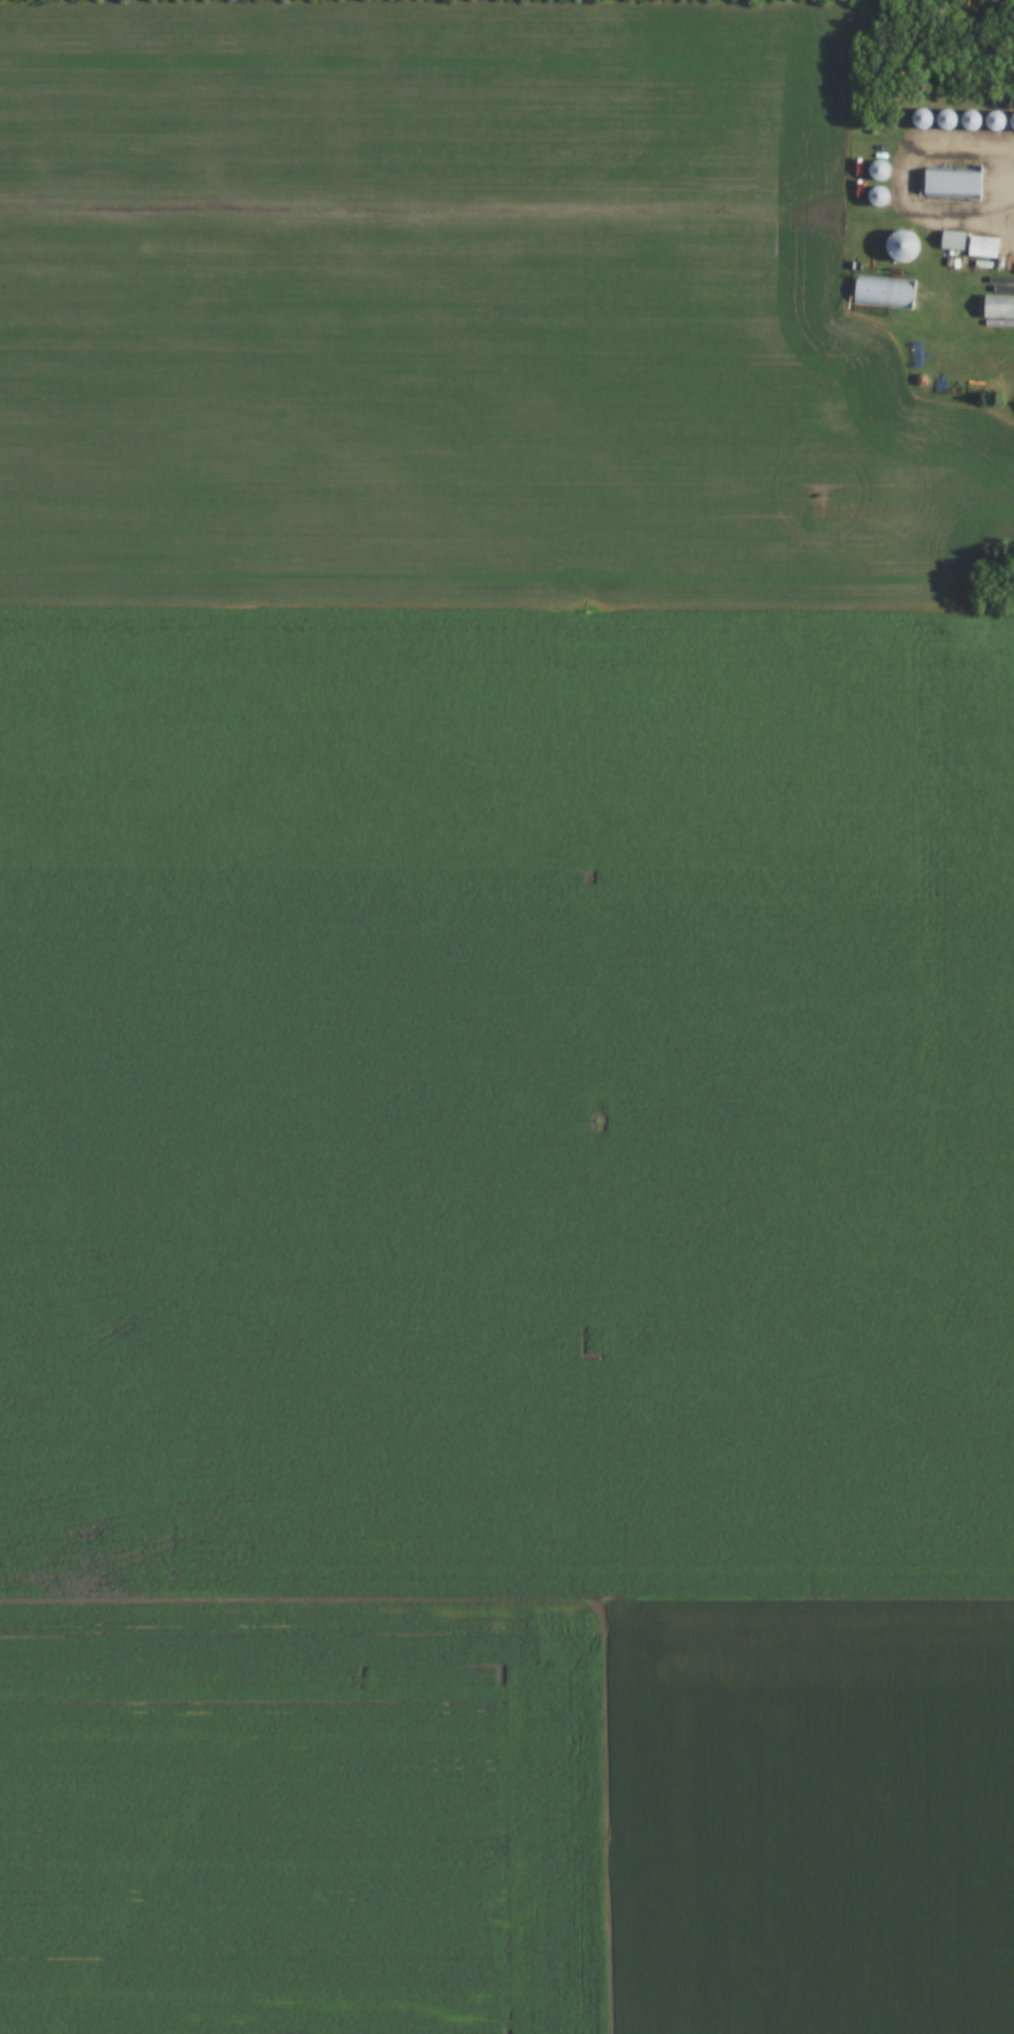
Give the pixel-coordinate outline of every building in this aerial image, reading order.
[(937,125),(952,125),(952,110),(937,110),(937,125)] [(962,129),(975,130),(977,111),(963,110),(962,129)] [(986,129),(1000,130),(1001,113),(987,112),(986,129)] [(868,162),(872,180),(886,177),(882,159),(868,162)] [(922,167),(921,194),(977,197),(979,170),(922,167)] [(881,205),(886,189),(875,186),(871,202),(881,205)] [(890,260),(912,260),(912,230),(890,230),(890,260)] [(939,249),(963,249),(963,230),(939,230),(939,249)] [(995,236),(967,235),(966,255),(994,256),(995,236)] [(852,302),(908,304),(910,277),(854,275),(852,302)] [(981,294),(981,318),(1013,318),(1013,294),(981,294)]
